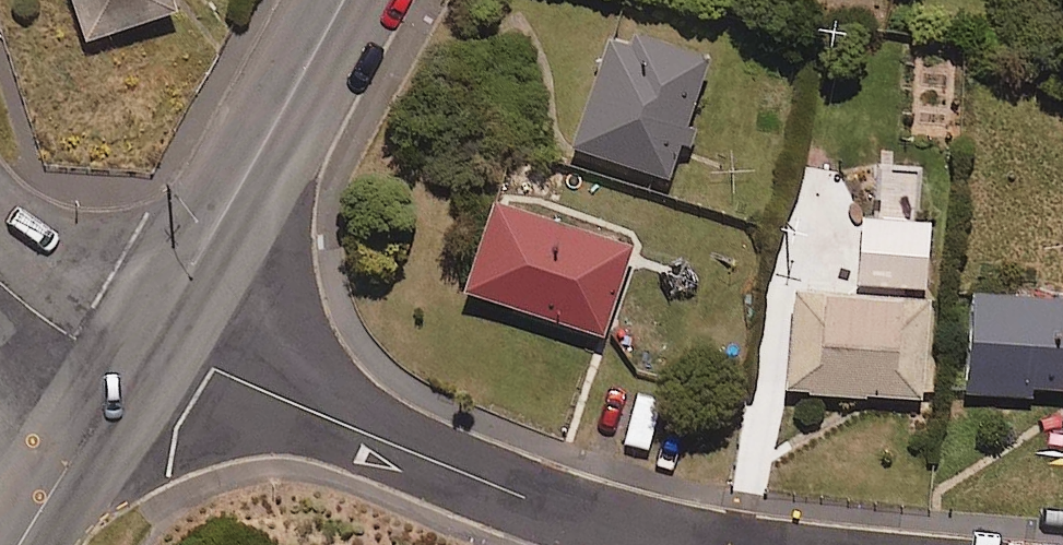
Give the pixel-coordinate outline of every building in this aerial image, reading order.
[(85,31),(175,0),(74,0),(85,31)] [(701,45),(601,15),(563,140),(663,170),(701,45)] [(625,238),(481,191),(451,281),(595,328),(625,238)] [(853,281),(920,283),(922,214),(855,212),(853,281)] [(920,283),(853,281),(782,278),(778,387),(916,392),(920,283)] [(961,283),(958,385),(1062,388),(1062,287),(961,283)]
